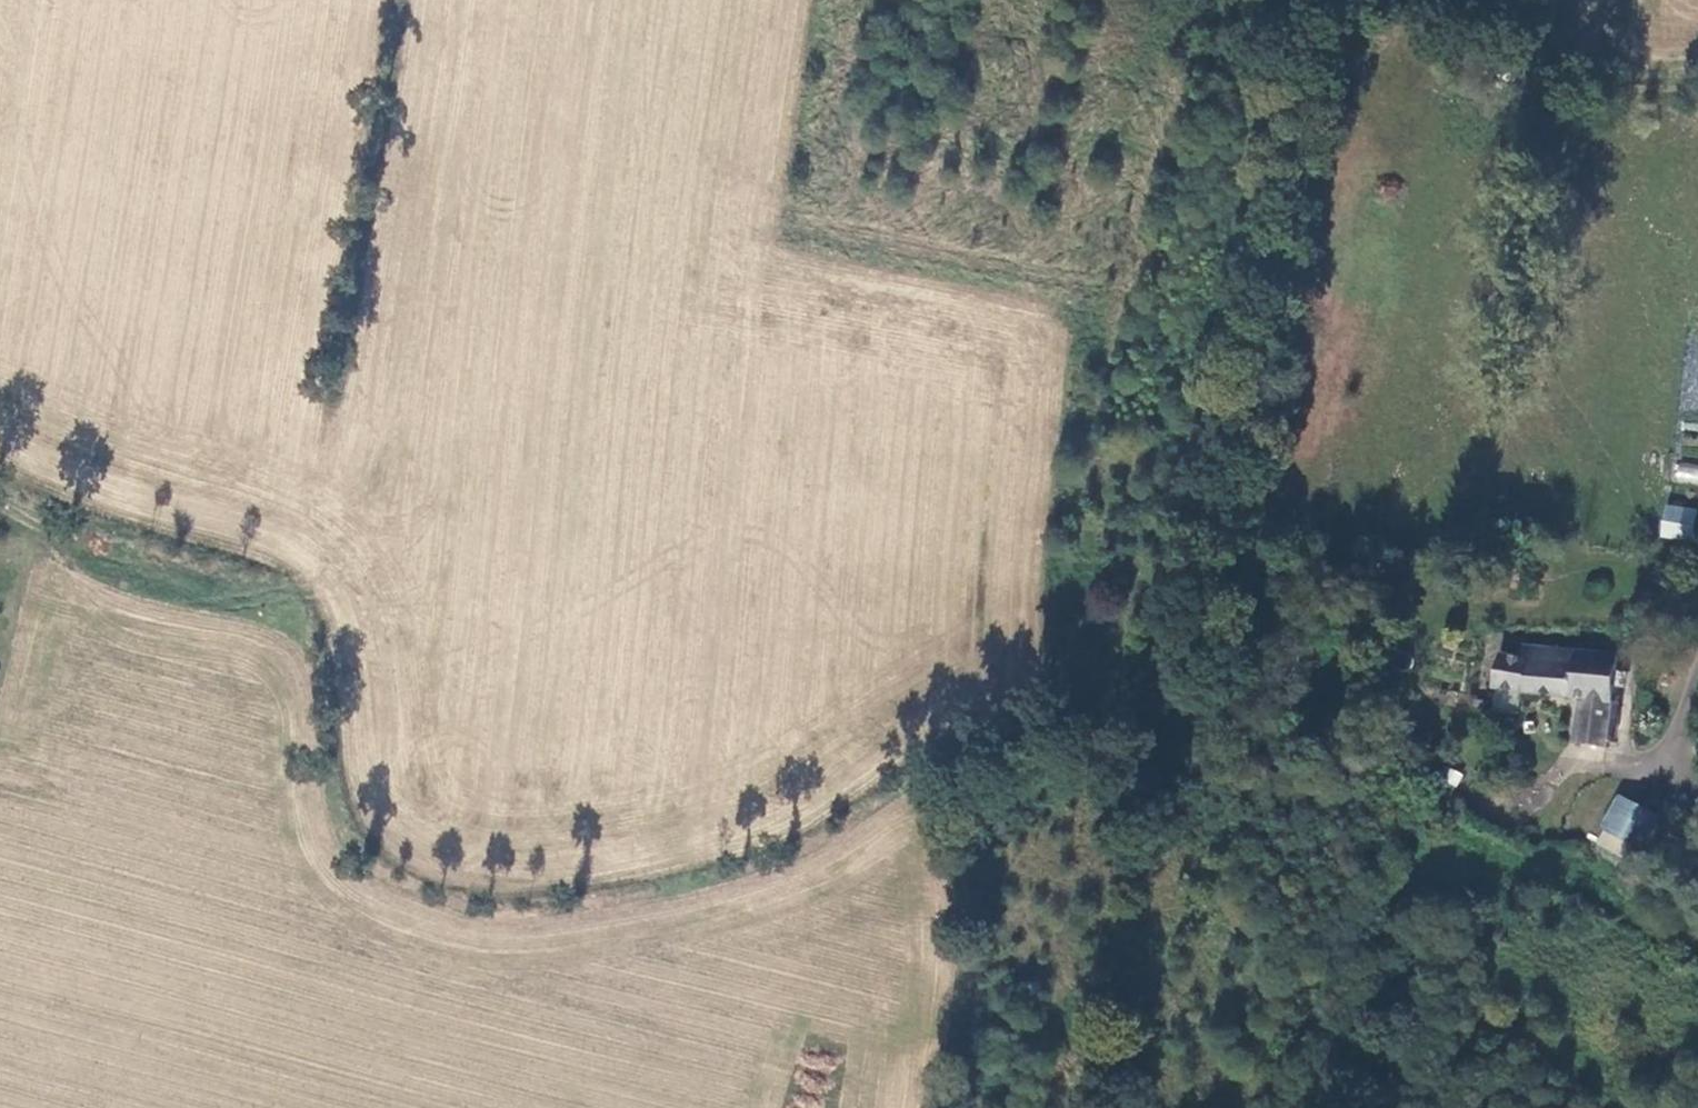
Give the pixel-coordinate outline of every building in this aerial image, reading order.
[(1697,484),(1697,465),(1676,462),(1674,481),(1697,484)] [(1659,537),(1692,540),(1695,507),(1661,505),(1659,537)] [(1598,752),(1612,665),(1568,659),(1566,675),(1522,669),(1523,664),(1495,660),(1489,693),(1573,707),(1566,748),(1598,752)] [(1616,799),(1601,824),(1637,844),(1651,819),(1616,799)]
